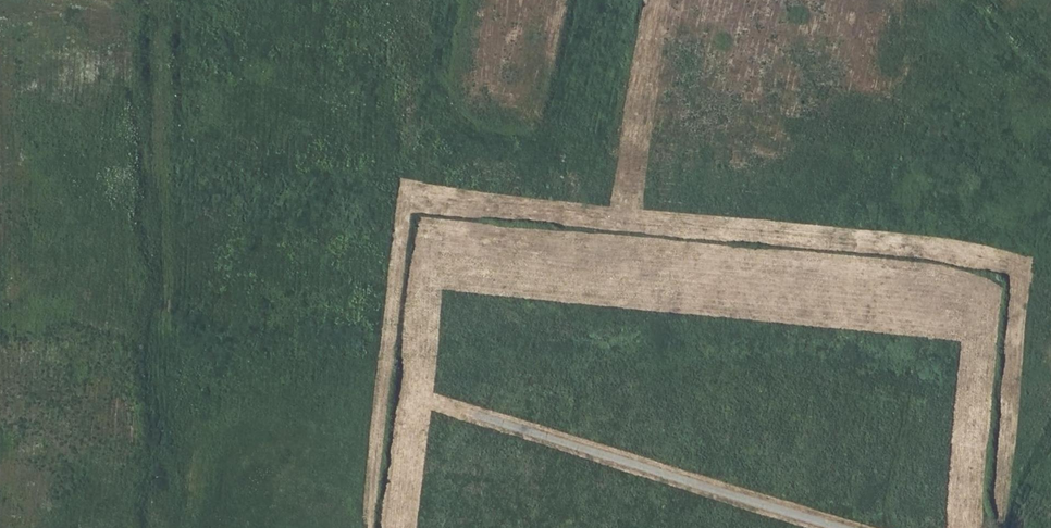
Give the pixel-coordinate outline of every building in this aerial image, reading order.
[(879,267),(876,282),(890,284),(893,269),(879,267)] [(862,304),(863,288),(850,287),(849,303),(862,304)] [(977,313),(994,315),(996,299),(979,297),(977,313)] [(944,298),(942,314),(958,316),(960,300),(944,298)] [(772,314),(785,314),(785,303),(772,303),(772,314)] [(795,326),(807,327),(807,313),(796,312),(795,326)] [(978,349),(993,349),(994,334),(978,333),(978,349)] [(745,355),(760,357),(762,340),(747,338),(745,355)] [(846,356),(845,366),(850,367),(851,352),(841,351),(840,355),(846,356)] [(879,390),(894,392),(896,376),(880,375),(879,390)] [(470,403),(487,405),(488,390),(472,388),(470,403)] [(547,406),(563,408),(564,394),(548,392),(547,406)] [(534,410),(536,397),(522,395),(520,408),(534,410)] [(838,422),(842,406),(826,402),(822,418),(838,422)] [(861,410),(858,427),(873,430),(877,413),(861,410)] [(682,432),(697,435),(701,419),(686,415),(682,432)] [(415,416),(413,432),(429,434),(431,418),(415,416)] [(636,418),(633,434),(649,437),(652,420),(636,418)] [(423,464),(438,468),(442,453),(427,449),(423,464)] [(860,475),(861,458),(846,457),(845,473),(860,475)] [(491,468),(489,476),(503,479),(505,471),(491,468)] [(433,489),(449,490),(451,474),(434,473),(433,489)] [(591,481),(589,497),(605,500),(607,483),(591,481)] [(508,518),(492,517),(492,527),(508,527),(508,518)]
